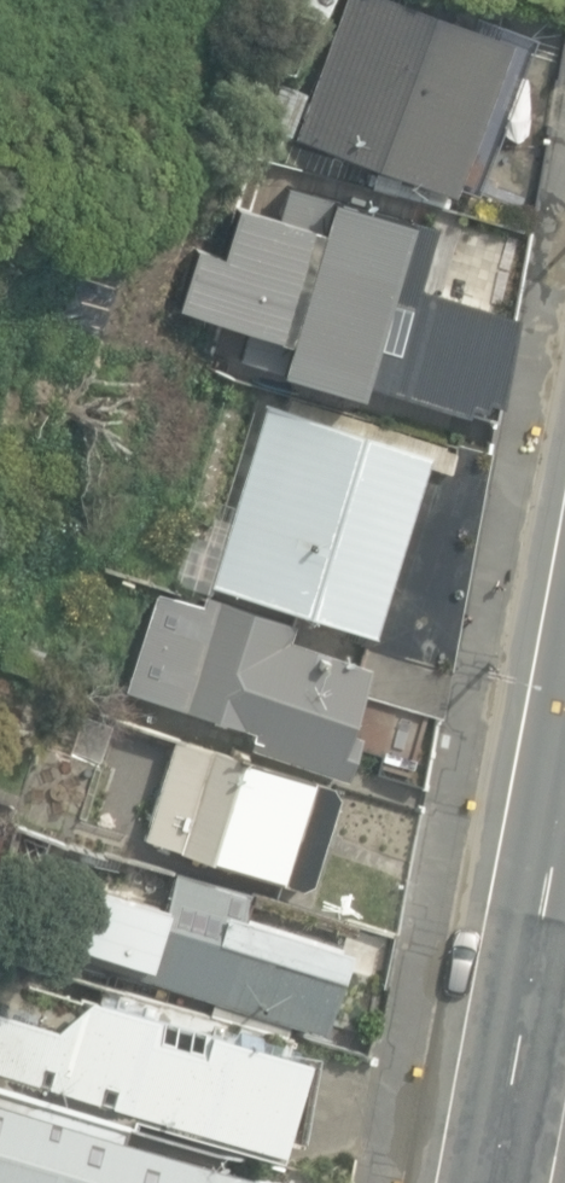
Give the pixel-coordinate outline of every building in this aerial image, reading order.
[(316,17),(325,0),(283,0),(316,17)] [(454,191),(510,39),(403,0),(346,0),(297,134),(454,191)] [(290,135),(303,91),(279,83),(265,127),(290,135)] [(235,361),(353,396),(357,384),(461,415),(463,406),(478,411),(481,402),(491,405),(507,315),(417,289),(435,228),(287,184),(277,219),(232,206),(218,255),(193,248),(175,310),(244,331),(235,361)] [(486,453),(254,384),(207,542),(182,535),(168,582),(205,593),(210,575),(274,594),(269,611),(368,640),(359,667),(291,646),(296,630),(156,589),(125,696),(244,731),(240,745),(349,777),(362,734),(346,729),(357,692),(438,716),(450,677),(422,669),(486,453)] [(30,749),(65,759),(79,707),(44,697),(30,749)] [(339,796),(327,784),(244,759),(247,750),(231,745),(228,754),(177,739),(179,733),(111,713),(99,754),(162,773),(141,840),(295,889),(312,884),(339,796)] [(324,1032),(350,945),(346,944),(354,918),(104,843),(90,890),(123,900),(103,966),(324,1032)] [(306,1059),(203,1032),(200,1044),(150,1032),(155,1011),(84,1000),(57,1026),(0,1011),(0,1086),(124,1123),(129,1113),(281,1155),(306,1059)] [(249,1172),(121,1136),(123,1130),(0,1095),(0,1182),(246,1182),(249,1172)]
